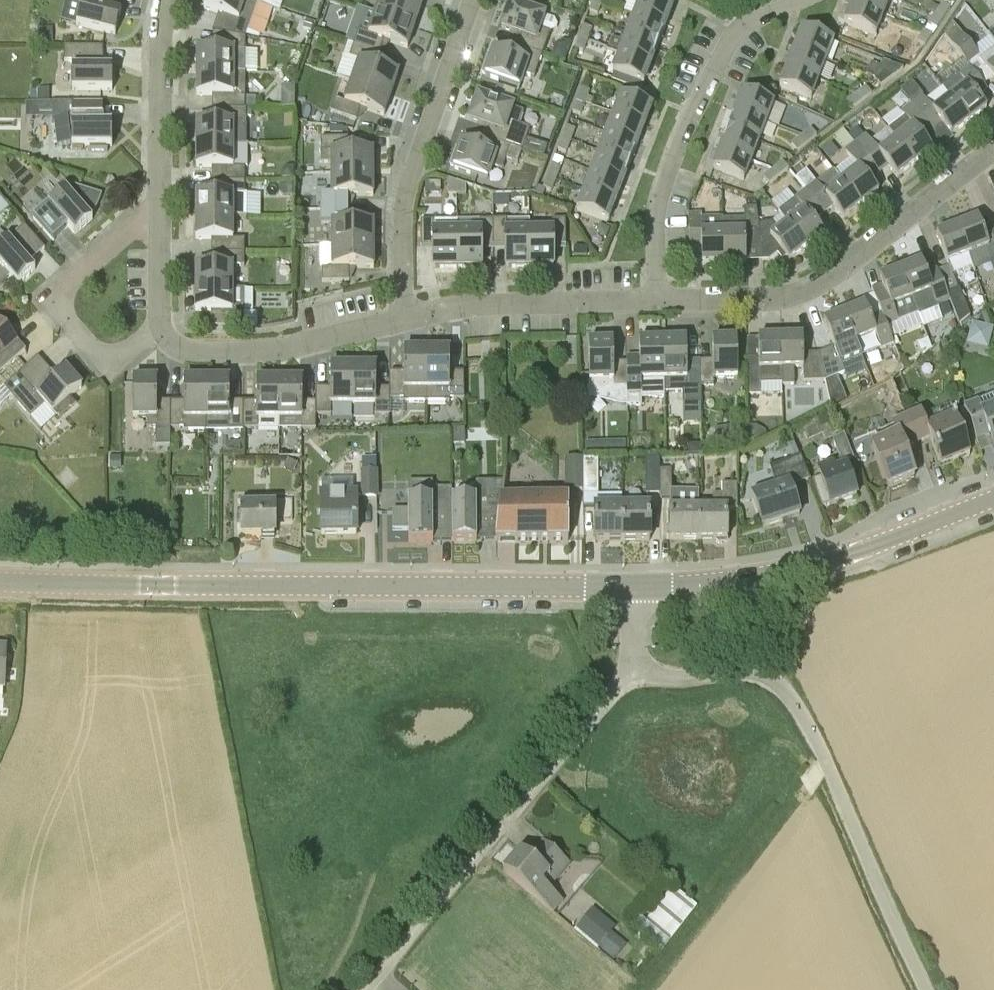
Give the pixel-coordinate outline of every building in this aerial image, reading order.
[(76,25),(115,35),(121,13),(112,10),(115,0),(83,0),(76,25)] [(262,5),(247,0),(207,0),(204,9),(218,14),(213,32),(245,37),(250,24),(257,4),(262,5)] [(375,13),(415,27),(422,5),(407,0),(380,0),(375,13)] [(601,3),(595,0),(592,0),(588,12),(597,15),(601,3)] [(665,27),(672,8),(652,0),(639,0),(634,15),(665,27)] [(889,0),(853,0),(852,4),(883,16),(889,0)] [(943,19),(950,9),(943,3),(936,14),(943,19)] [(517,46),(541,55),(549,33),(538,29),(543,15),(509,4),(501,28),(521,35),(517,46)] [(875,35),(883,16),(852,4),(844,23),(875,35)] [(407,48),(415,27),(375,13),(368,34),(358,31),(354,44),(379,53),(384,40),(407,48)] [(936,29),(943,19),(936,14),(929,24),(936,29)] [(658,46),(665,27),(634,15),(626,35),(658,46)] [(302,20),(299,29),(310,33),(313,24),(302,20)] [(980,60),(978,58),(979,57),(953,22),(944,34),(970,68),(983,85),(992,77),(993,80),(993,49),(980,60)] [(591,30),(583,27),(582,26),(578,38),(586,41),(591,30)] [(826,60),(833,41),(802,29),(795,48),(826,60)] [(925,46),(932,36),(924,31),(917,41),(925,46)] [(245,48),(245,37),(213,32),(213,50),(197,50),(197,73),(245,73),(245,48)] [(650,66),(658,46),(626,35),(619,54),(650,66)] [(582,53),(586,41),(578,38),(574,49),(582,53)] [(562,40),(554,44),(550,57),(563,61),(569,43),(562,40)] [(375,65),(379,53),(354,44),(349,57),(359,61),(352,81),(391,95),(398,73),(375,65)] [(533,78),(541,55),(517,46),(513,58),(493,51),(491,58),(487,56),(481,73),(485,75),(485,76),(518,88),(522,75),(533,78)] [(103,47),(64,47),(64,61),(72,61),(72,91),(112,91),(112,68),(103,68),(103,47)] [(818,79),(826,60),(795,48),(787,67),(818,79)] [(643,85),(650,66),(619,54),(612,73),(643,85)] [(904,69),(886,62),(882,60),(880,66),(871,63),(866,76),(875,79),(881,86),(904,69)] [(811,99),(818,79),(787,67),(780,87),(811,99)] [(987,90),(983,85),(970,68),(959,75),(943,88),(943,89),(969,122),(986,109),(977,97),(987,90)] [(245,96),(245,73),(197,73),(197,96),(212,96),(212,109),(245,109),(245,96)] [(384,116),(391,95),(352,81),(344,102),(335,99),(330,112),(356,121),(360,108),(384,116)] [(871,94),(866,86),(856,94),(862,101),(871,94)] [(502,93),(514,97),(516,92),(504,88),(502,93)] [(37,90),(30,90),(30,102),(49,102),(49,89),(37,89),(37,90)] [(588,93),(581,90),(580,89),(575,100),(584,104),(588,93)] [(951,136),(969,122),(943,89),(926,101),(922,96),(911,104),(932,130),(941,123),(951,136)] [(774,103),(766,100),(742,91),(735,110),(766,122),(774,103)] [(514,97),(502,93),(500,99),(518,105),(520,99),(514,97)] [(862,101),(856,94),(846,101),(852,108),(862,101)] [(485,138),(509,147),(510,147),(521,151),(529,129),(518,125),(523,111),(477,96),(469,120),(489,127),(485,138)] [(613,115),(644,127),(651,107),(620,96),(613,115)] [(932,130),(911,104),(906,97),(898,103),(905,111),(902,113),(904,116),(888,129),(896,139),(914,164),(932,150),(922,138),(932,130)] [(580,116),(584,104),(575,100),(571,112),(580,116)] [(107,152),(107,147),(112,147),(112,124),(103,124),(103,103),(52,102),(58,145),(72,145),(72,147),(88,147),(87,152),(107,152)] [(245,123),(245,109),(212,109),(212,122),(197,122),(196,145),(246,145),(246,123),(245,123)] [(759,142),(766,122),(735,110),(728,130),(759,142)] [(637,146),(644,127),(613,115),(606,134),(637,146)] [(574,130),(566,128),(565,127),(561,139),(569,142),(574,130)] [(817,136),(811,128),(801,136),(807,143),(817,136)] [(897,178),(914,164),(896,139),(888,129),(871,142),(867,137),(857,144),(879,174),(889,167),(897,178)] [(751,161),(759,142),(728,130),(720,149),(751,161)] [(629,165),(637,146),(606,134),(598,153),(629,165)] [(797,151),(807,143),(801,136),(792,143),(797,151)] [(331,174),(373,173),(373,151),(348,151),(348,137),(321,138),(321,152),(331,152),(331,174)] [(521,152),(509,147),(485,138),(481,150),(461,143),(459,150),(456,149),(450,165),(453,166),(452,168),(486,180),(490,167),(501,170),(505,159),(516,164),(521,152)] [(565,153),(569,142),(561,139),(557,150),(565,153)] [(869,181),(879,174),(857,144),(847,152),(859,168),(842,181),(860,206),(878,192),(869,181)] [(246,146),(246,145),(196,145),(196,168),(212,168),(212,181),(245,181),(245,168),(248,168),(248,146),(246,146)] [(744,180),(751,161),(720,149),(713,168),(744,180)] [(622,184),(629,165),(598,153),(591,173),(622,184)] [(788,169),(789,168),(783,161),(774,169),(779,176),(788,169)] [(559,169),(551,166),(546,178),(555,181),(559,169)] [(285,167),(280,173),(280,179),(294,179),(294,167),(285,167)] [(769,183),(779,176),(774,169),(764,176),(769,183)] [(816,183),(806,170),(796,178),(806,190),(806,191),(823,214),(833,206),(843,219),(860,206),(842,181),(833,170),(816,183)] [(321,210),(348,210),(348,196),(373,196),(373,173),(331,174),(331,196),(321,196),(321,210)] [(615,204),(622,184),(591,173),(584,192),(615,204)] [(551,192),(555,181),(546,178),(543,187),(538,185),(535,194),(544,197),(546,190),(551,192)] [(457,194),(457,182),(448,179),(448,194),(457,194)] [(211,194),(196,194),(196,217),(233,217),(247,217),(247,195),(245,195),(245,181),(212,181),(211,194)] [(457,194),(466,194),(466,185),(457,182),(457,194)] [(279,184),(279,192),(284,197),(292,197),(292,184),(279,184)] [(33,218),(53,242),(69,228),(75,235),(92,220),(89,216),(92,213),(92,212),(95,208),(96,205),(96,203),(96,201),(97,196),(101,197),(102,195),(70,185),(66,189),(33,218)] [(814,221),(823,214),(806,191),(795,199),(779,212),(806,248),(824,234),(814,221)] [(607,223),(615,204),(584,192),(576,211),(607,223)] [(13,209),(0,194),(0,220),(13,209)] [(761,248),(759,224),(758,224),(756,207),(744,207),(744,219),(723,219),(723,232),(724,263),(746,263),(746,248),(760,248),(761,248)] [(332,246),(373,245),(373,223),(348,223),(348,210),(321,210),(321,224),(332,224),(332,246)] [(723,218),(702,218),(702,213),(688,214),(689,247),(701,247),(701,263),(724,263),(723,232),(723,219),(723,218)] [(233,239),(233,217),(196,217),(196,240),(211,240),(211,253),(244,253),(244,239),(233,239)] [(985,237),(978,218),(957,226),(968,255),(972,267),(973,267),(974,271),(991,265),(993,274),(993,233),(985,237)] [(529,231),(529,267),(553,267),(553,246),(565,246),(565,219),(551,220),(551,231),(529,231)] [(457,268),(457,231),(457,221),(434,220),(420,221),(421,247),(433,247),(433,268),(457,268)] [(481,246),(493,246),(493,220),(479,220),(479,231),(457,231),(457,268),(481,267),(481,246)] [(529,231),(529,220),(493,220),(493,246),(505,246),(505,267),(529,267),(529,231)] [(788,224),(778,231),(772,222),(759,224),(761,248),(760,248),(762,261),(768,261),(781,251),(789,261),(806,248),(788,224)] [(10,276),(18,285),(23,280),(24,281),(25,280),(24,279),(28,275),(29,276),(30,275),(29,275),(35,270),(34,268),(33,269),(32,266),(28,261),(32,258),(33,258),(43,249),(44,250),(45,249),(25,226),(0,248),(0,285),(10,276)] [(598,231),(600,237),(606,239),(609,229),(599,226),(598,231)] [(952,275),(972,267),(968,255),(957,226),(936,234),(952,275)] [(373,245),(332,246),(332,268),(321,268),(322,282),(349,282),(349,268),(373,268),(373,245)] [(574,255),(587,256),(587,248),(574,247),(574,255)] [(244,267),(244,253),(211,253),(211,266),(196,266),(196,289),(232,289),(232,267),(244,267)] [(947,294),(938,271),(927,275),(921,262),(900,270),(912,298),(919,317),(939,309),(938,305),(950,301),(947,294)] [(912,298),(900,270),(880,278),(884,290),(873,294),(881,313),(886,326),(898,322),(899,322),(918,315),(919,317),(912,298)] [(244,328),(244,313),(244,289),(232,289),(196,289),(195,312),(211,312),(211,327),(244,328)] [(970,316),(959,289),(947,294),(950,301),(959,325),(970,316)] [(894,345),(886,326),(881,313),(870,318),(865,305),(844,313),(854,338),(862,357),(881,349),(881,350),(894,345)] [(862,357),(854,338),(844,313),(823,321),(834,347),(818,353),(825,381),(844,373),(841,365),(862,357)] [(26,351),(14,338),(0,322),(0,374),(26,351)] [(993,328),(971,322),(965,343),(988,349),(993,328)] [(781,368),(780,338),(780,337),(758,338),(759,357),(747,357),(748,381),(748,394),(760,394),(759,384),(782,384),(781,368)] [(803,353),(803,338),(803,337),(780,337),(780,338),(781,368),(782,384),(782,386),(794,386),(794,368),(803,368),(803,381),(825,381),(818,353),(803,353)] [(700,361),(700,386),(714,386),(713,379),(737,378),(737,338),(712,339),(713,360),(700,361)] [(701,403),(700,386),(700,361),(687,361),(686,339),(663,340),(663,380),(664,380),(664,393),(682,393),(683,404),(701,403)] [(664,397),(664,393),(664,380),(663,380),(663,340),(639,340),(639,363),(626,363),(627,406),(640,405),(640,395),(664,397)] [(627,406),(626,363),(626,362),(613,363),(613,341),(589,341),(589,381),(590,381),(586,397),(622,406),(627,406)] [(426,403),(427,350),(404,350),(404,372),(389,372),(389,389),(390,400),(404,400),(404,403),(426,403)] [(464,400),(464,373),(449,373),(449,350),(427,350),(426,403),(449,403),(449,400),(464,400)] [(74,405),(68,399),(82,387),(66,369),(54,380),(48,374),(51,372),(38,357),(4,387),(31,418),(45,405),(52,414),(54,412),(59,418),(74,405)] [(353,405),(353,366),(330,365),(330,388),(315,388),(315,402),(316,415),(331,415),(331,405),(353,405)] [(389,389),(376,388),(376,366),(353,366),(353,405),(374,405),(374,416),(389,416),(390,400),(389,389)] [(258,429),(258,428),(279,429),(279,419),(279,379),(276,379),(276,375),(263,375),(263,379),(256,379),(256,402),(243,402),(243,429),(258,429)] [(170,429),(170,401),(157,401),(157,379),(133,379),(133,418),(147,418),(147,428),(170,429)] [(206,431),(206,429),(207,379),(184,379),(184,401),(170,401),(170,429),(184,429),(184,431),(206,431)] [(243,429),(243,402),(229,402),(229,379),(207,379),(206,429),(243,429)] [(279,379),(279,419),(301,419),(301,429),(316,429),(316,415),(315,402),(302,402),(302,379),(279,379)] [(963,408),(977,445),(991,439),(993,448),(993,397),(963,408)] [(970,455),(955,416),(927,427),(921,413),(907,418),(918,445),(931,440),(941,466),(970,455)] [(905,450),(918,445),(907,418),(891,423),(896,435),(872,445),(881,468),(888,487),(915,477),(907,458),(905,450)] [(749,446),(767,437),(764,431),(755,426),(749,426),(749,446)] [(453,428),(453,443),(464,443),(464,428),(453,428)] [(843,463),(854,459),(844,435),(832,440),(843,463)] [(603,442),(586,442),(586,456),(603,455),(603,442)] [(227,443),(227,454),(242,454),(242,443),(227,443)] [(120,457),(108,457),(108,470),(120,470),(120,457)] [(376,471),(376,457),(361,457),(361,471),(376,471)] [(799,515),(790,485),(808,479),(801,457),(769,468),(775,486),(752,494),(757,508),(763,527),(799,515)] [(287,459),(283,467),(293,472),(297,464),(287,459)] [(584,460),(564,460),(565,491),(584,491),(584,461),(584,460)] [(659,494),(659,467),(660,467),(660,460),(646,460),(645,494),(659,494)] [(584,461),(584,491),(584,495),(598,495),(598,461),(584,461)] [(846,465),(836,469),(834,463),(817,469),(820,478),(812,480),(815,488),(822,507),(831,504),(831,505),(856,496),(846,465)] [(670,540),(698,540),(698,507),(698,491),(670,491),(670,467),(660,467),(659,467),(659,494),(659,507),(670,507),(670,540)] [(360,497),(378,497),(377,471),(376,471),(361,471),(360,471),(360,497)] [(476,540),(495,540),(501,498),(503,482),(475,482),(476,499),(452,499),(452,542),(476,542),(476,540)] [(727,520),(727,510),(737,509),(737,483),(722,483),(722,494),(713,494),(713,507),(698,507),(698,540),(727,540),(727,520)] [(433,498),(408,498),(408,511),(392,511),(393,530),(408,530),(408,542),(433,542),(433,540),(452,540),(452,542),(452,499),(452,488),(433,488),(433,498)] [(357,534),(356,493),(322,493),(321,515),(321,535),(357,534)] [(569,497),(503,498),(501,498),(495,540),(495,542),(568,541),(568,521),(569,497)] [(274,535),(274,520),(292,520),(292,499),(274,499),(243,499),(242,535),(274,535)] [(595,541),(623,540),(622,505),(594,505),(594,521),(595,541)] [(649,540),(649,520),(649,505),(622,505),(623,540),(649,540)] [(548,889),(569,863),(543,842),(530,859),(521,851),(503,872),(553,914),(562,902),(548,889)] [(673,888),(645,923),(668,942),(697,907),(673,888)] [(616,929),(592,909),(574,931),(598,951),(613,933),(616,929)] [(630,925),(661,950),(668,942),(645,923),(637,917),(630,925)] [(598,951),(613,964),(627,946),(613,933),(598,951)]
